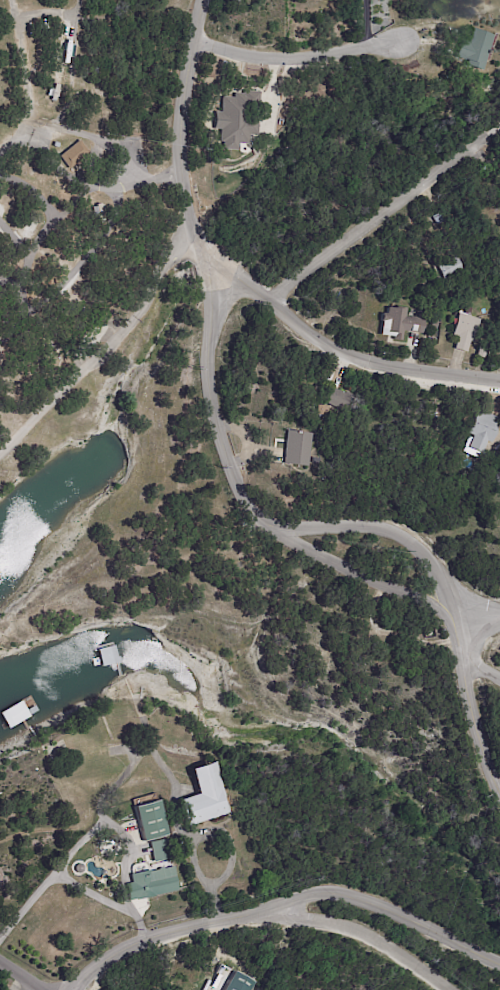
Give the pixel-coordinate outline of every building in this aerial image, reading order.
[(495,36),(483,72),(467,67),(469,62),(456,58),(462,41),(469,43),(474,29),(495,36)] [(260,95),(259,108),(248,107),(247,120),(258,120),(256,138),(248,137),(247,146),(237,145),(236,152),(221,151),(222,144),(218,143),(219,131),(213,130),(215,113),(221,114),(222,97),(234,99),(235,94),(246,95),(246,92),(260,93),(260,95)] [(77,174),(75,175),(60,155),(80,139),(90,152),(78,162),(84,169),(77,174)] [(460,273),(446,281),(437,264),(456,254),(465,271),(460,273)] [(407,308),(406,316),(425,319),(423,334),(404,331),(402,340),(394,339),(394,336),(381,335),(383,321),(382,321),(383,313),(387,313),(388,306),(397,308),(397,306),(407,308)] [(465,314),(482,319),(475,343),(471,341),(468,352),(455,348),(458,337),(453,336),(459,312),(465,314)] [(488,347),(487,358),(479,356),(480,346),(488,347)] [(325,408),(317,407),(316,411),(328,413),(329,406),(353,410),(355,393),(328,389),(325,408)] [(480,409),(499,418),(499,420),(498,424),(499,425),(499,428),(494,443),(491,441),(486,453),(472,447),(476,436),(471,433),(480,409)] [(312,467),(285,464),(288,430),(315,433),(312,467)] [(226,795),(230,811),(188,825),(180,798),(199,792),(192,765),(215,758),(226,795)] [(144,840),(134,804),(158,798),(168,833),(144,840)] [(154,862),(150,841),(168,838),(172,858),(154,862)] [(178,888),(179,890),(130,900),(127,883),(132,881),(130,873),(150,869),(151,870),(158,869),(159,867),(162,866),(164,867),(173,865),(178,888)] [(254,979),(230,971),(223,989),(250,989),(254,979)]
